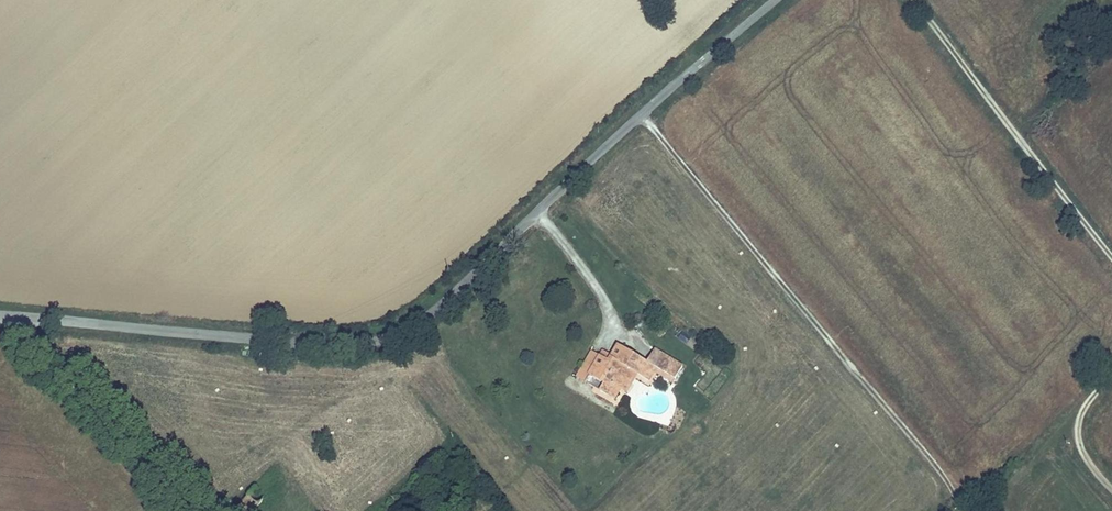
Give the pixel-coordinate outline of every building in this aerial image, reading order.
[(606,382),(601,390),(612,397),(620,385),(631,368),(637,372),(649,379),(658,364),(621,342),(614,351),(610,357),(602,351),(590,371),(606,382)] [(590,371),(602,351),(592,346),(575,373),(601,390),(606,382),(590,371)] [(610,357),(614,351),(606,346),(602,351),(610,357)] [(637,372),(631,368),(620,385),(626,388),(637,372)]
